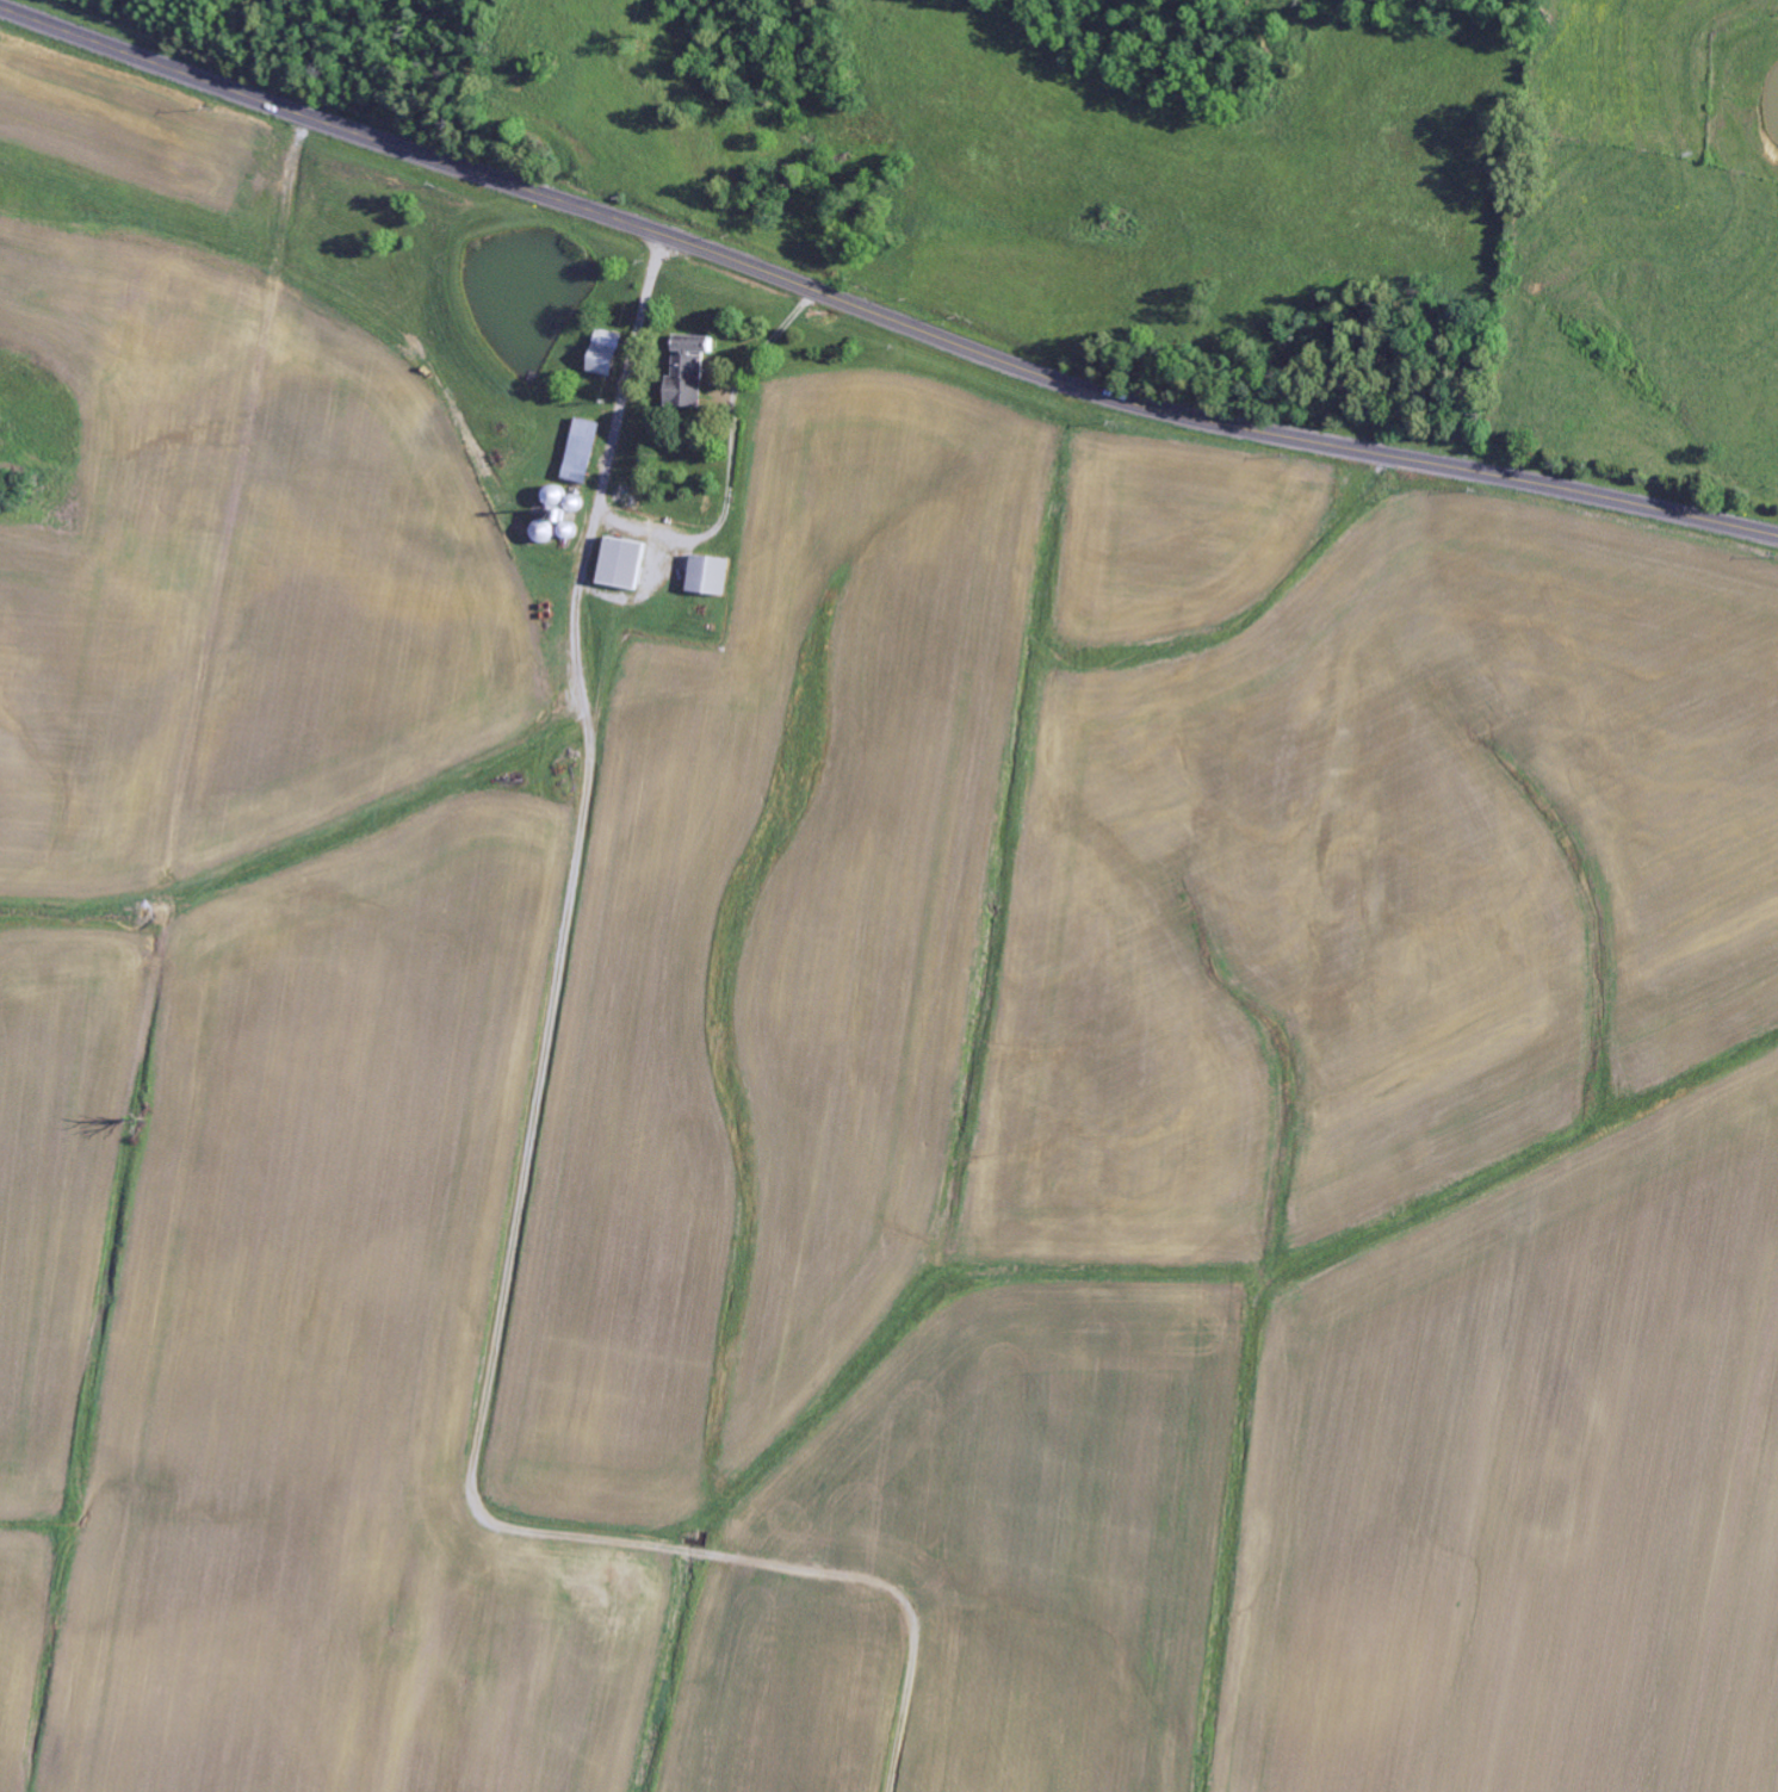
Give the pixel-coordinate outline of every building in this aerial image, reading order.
[(598,423),(574,418),(563,481),(587,485),(598,423)] [(595,584),(638,593),(647,546),(604,538),(595,584)] [(729,562),(691,556),(686,593),(724,598),(729,562)]
